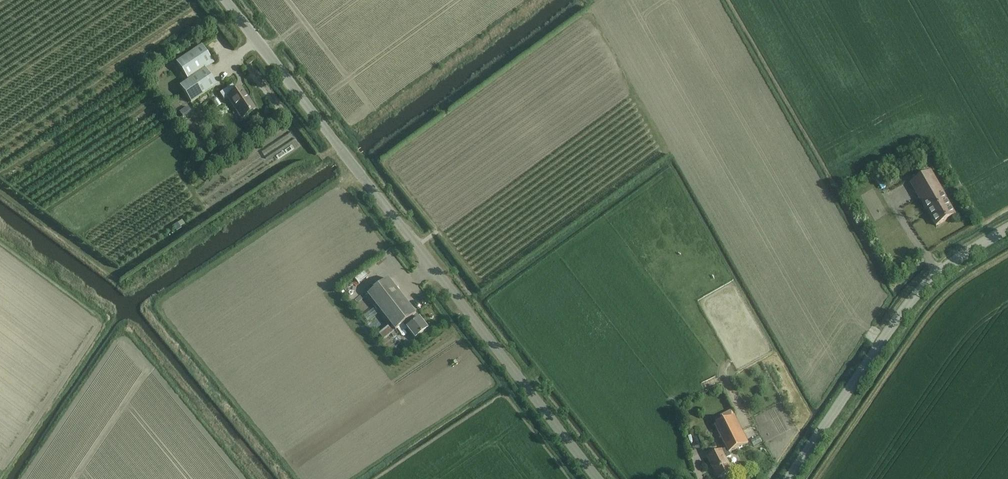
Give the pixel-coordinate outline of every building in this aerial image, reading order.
[(213,64),(202,48),(201,46),(176,63),(188,81),(179,87),(191,104),(216,87),(205,70),(213,64)] [(232,85),(220,94),(224,100),(227,98),(242,119),(256,110),(241,88),(236,91),(232,85)] [(955,216),(954,216),(946,201),(938,189),(929,174),(911,185),(912,188),(912,187),(915,192),(916,194),(919,199),(922,205),(923,205),(924,207),(923,207),(936,228),(955,216)] [(416,338),(429,328),(390,278),(369,294),(397,330),(405,323),(416,338)] [(384,339),(394,332),(389,326),(380,333),(384,339)] [(727,448),(708,458),(719,478),(732,472),(726,459),(731,457),(729,453),(748,443),(734,417),(715,426),(727,448)]
